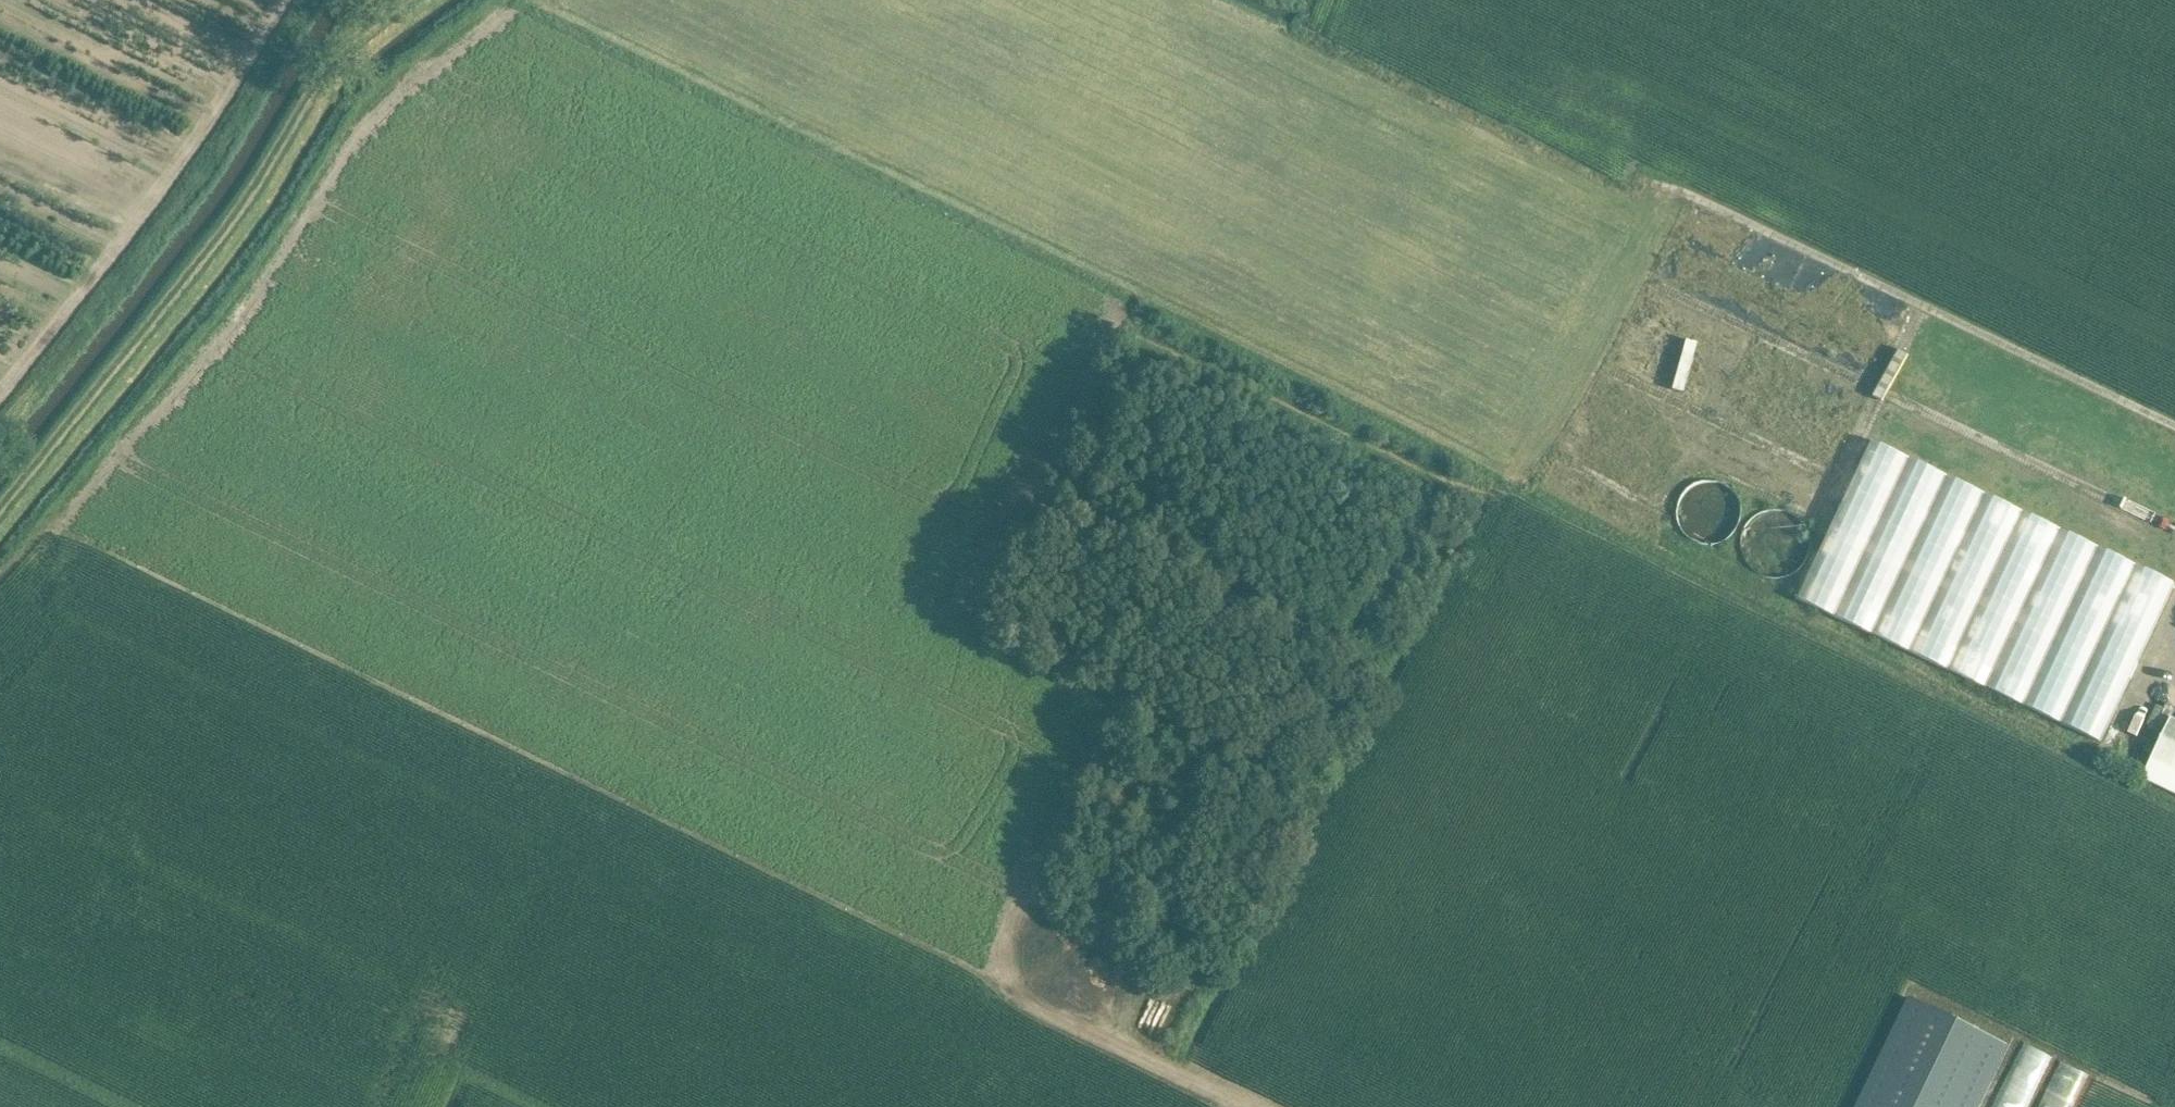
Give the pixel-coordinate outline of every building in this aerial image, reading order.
[(1873,441),(1798,600),(2101,743),(2174,585),(2174,583),(1873,441)] [(2151,759),(2142,779),(2174,794),(2174,760),(2171,769),(2151,759)] [(1858,1106),(1977,1106),(2018,1020),(1921,973),(1858,1106)]
